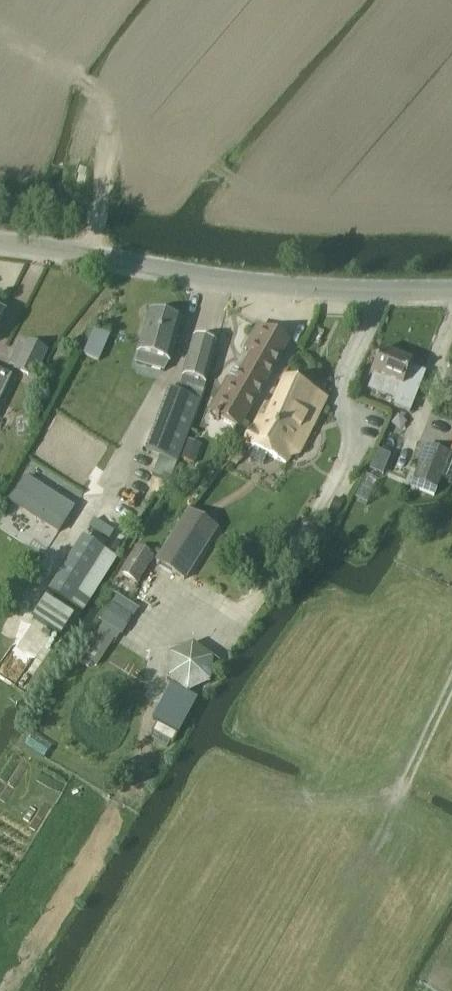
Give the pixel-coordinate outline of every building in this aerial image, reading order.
[(181,322),(149,313),(135,363),(165,371),(170,362),(181,322)] [(95,328),(84,354),(99,361),(110,335),(95,328)] [(238,429),(288,342),(266,330),(241,373),(234,369),(228,379),(235,383),(216,416),(238,429)] [(183,376),(178,394),(200,402),(206,383),(217,344),(194,338),(183,376)] [(19,342),(9,363),(15,366),(13,369),(34,378),(47,350),(28,341),(25,345),(19,342)] [(374,375),(369,389),(397,400),(394,405),(410,411),(425,373),(410,368),(412,363),(381,351),(372,374),(374,375)] [(12,377),(0,370),(0,401),(12,377)] [(260,417),(244,443),(254,449),(250,458),(264,464),(268,455),(286,463),(295,448),(300,451),(326,399),(285,379),(266,420),(260,417)] [(169,391),(147,451),(161,456),(154,475),(171,481),(178,462),(200,402),(178,394),(169,391)] [(189,441),(182,459),(194,463),(201,446),(189,441)] [(391,471),(400,475),(412,445),(403,441),(391,471)] [(437,489),(451,454),(427,445),(414,480),(437,489)] [(374,448),(367,471),(382,475),(389,452),(374,448)] [(241,450),(231,463),(236,466),(239,462),(246,454),(241,450)] [(26,476),(10,502),(58,533),(75,508),(26,476)] [(330,511),(339,515),(344,503),(336,499),(330,511)] [(185,580),(217,529),(189,511),(156,562),(185,580)] [(84,612),(118,559),(83,537),(49,591),(70,604),(84,612)] [(138,584),(155,558),(138,547),(121,573),(138,584)] [(106,612),(101,621),(122,635),(128,626),(127,626),(132,617),(133,618),(139,608),(117,595),(112,604),(112,605),(107,613),(106,612)] [(45,598),(34,617),(62,634),(73,615),(46,598),(45,598)] [(100,631),(84,656),(98,665),(114,640),(100,631)] [(170,655),(167,680),(187,693),(209,683),(212,659),(193,645),(192,645),(170,655)] [(170,688),(153,720),(178,734),(196,701),(170,688)]
